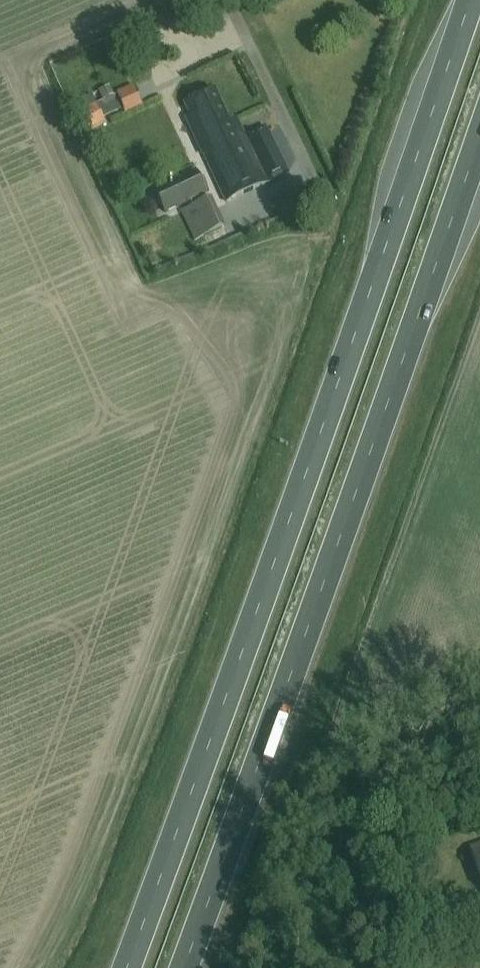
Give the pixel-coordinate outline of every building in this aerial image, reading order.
[(142,106),(133,86),(109,97),(114,109),(122,105),(126,114),(142,106)] [(230,122),(215,90),(184,104),(190,117),(186,119),(226,203),(268,183),(237,118),(230,122)] [(105,123),(96,103),(77,112),(86,132),(105,123)] [(270,132),(254,136),(259,154),(275,150),(270,132)] [(272,178),(289,171),(281,153),(265,160),(272,178)] [(208,194),(197,170),(154,191),(166,214),(208,194)] [(230,240),(212,199),(181,213),(192,237),(201,233),(208,249),(230,240)] [(470,850),(479,877),(479,846),(470,850)]
